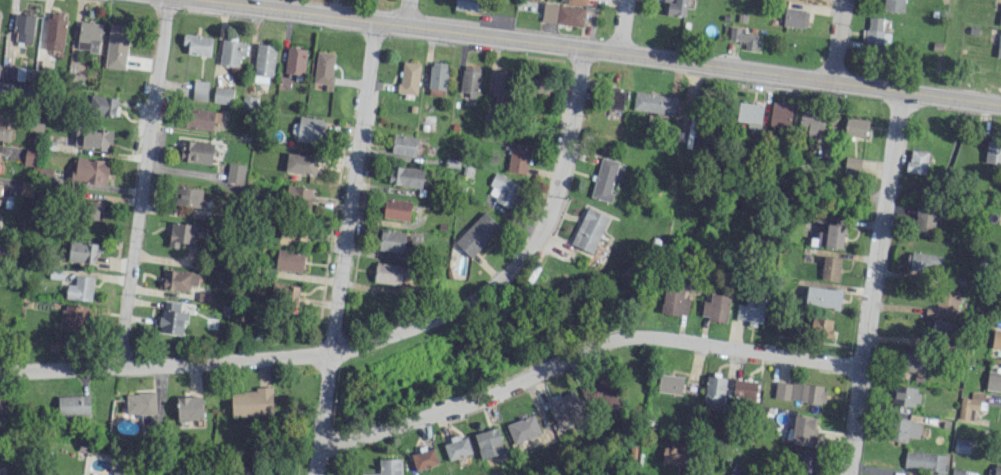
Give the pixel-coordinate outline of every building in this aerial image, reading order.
[(479,0),(455,0),(453,9),(477,12),(479,0)] [(686,16),(687,0),(663,0),(662,14),(686,16)] [(882,9),(902,12),(904,0),(883,0),(882,9)] [(585,8),(543,3),(541,22),(583,27),(585,8)] [(782,26),(806,28),(808,11),(784,8),(782,26)] [(44,49),(62,51),(66,14),(48,12),(44,49)] [(35,16),(16,13),(13,41),(31,44),(35,16)] [(889,33),(882,33),(882,17),(868,17),(868,29),(862,29),(861,43),(871,43),(871,52),(882,52),(882,41),(889,42),(889,33)] [(102,23),(79,21),(77,50),(99,52),(102,23)] [(128,25),(108,24),(106,68),(126,69),(128,25)] [(728,40),(745,42),(744,50),(755,51),(757,34),(744,32),(744,28),(730,26),(728,40)] [(188,45),(187,53),(210,56),(212,37),(183,34),(182,44),(188,45)] [(238,67),(240,56),(245,57),(247,42),(222,39),(219,64),(238,67)] [(271,84),(275,46),(257,44),(252,81),(271,84)] [(307,49),(287,47),(284,73),(303,75),(307,49)] [(324,90),(331,91),(335,53),(316,51),(313,83),(325,84),(324,90)] [(397,92),(416,95),(420,64),(402,61),(397,92)] [(429,95),(445,95),(447,62),(430,62),(429,95)] [(460,94),(478,95),(480,66),(462,66),(460,94)] [(515,72),(497,69),(490,102),(508,105),(515,72)] [(206,100),(207,81),(193,80),(192,100),(206,100)] [(532,94),(546,98),(549,86),(535,82),(532,94)] [(212,102),(231,104),(233,89),(214,86),(212,102)] [(627,90),(607,90),(606,109),(622,109),(622,99),(627,99),(627,90)] [(676,114),(676,95),(634,93),(633,112),(676,114)] [(118,97),(90,95),(89,115),(117,116),(118,97)] [(788,130),(793,105),(772,101),(768,127),(788,130)] [(736,121),(747,122),(746,128),(760,129),(762,104),(738,103),(736,121)] [(215,111),(187,107),(184,127),(212,131),(215,111)] [(821,137),(824,114),(800,111),(798,129),(807,130),(806,136),(821,137)] [(321,143),(323,118),(299,116),(296,141),(321,143)] [(844,136),(866,137),(867,118),(845,117),(844,136)] [(11,140),(11,124),(0,123),(0,139),(11,140)] [(110,150),(112,132),(76,128),(74,146),(110,150)] [(391,152),(415,156),(418,138),(393,135),(391,152)] [(1000,164),(1000,142),(987,140),(983,162),(1000,164)] [(180,162),(212,163),(213,142),(181,141),(180,162)] [(526,174),(530,148),(510,146),(507,171),(526,174)] [(23,165),(37,167),(39,151),(24,149),(23,165)] [(925,174),(928,152),(909,149),(906,172),(925,174)] [(285,172),(316,174),(316,155),(286,153),(285,172)] [(859,168),(861,158),(846,156),(844,167),(859,168)] [(109,161),(77,157),(75,171),(72,170),(70,181),(106,185),(109,161)] [(611,202),(613,193),(610,193),(618,161),(600,157),(590,197),(611,202)] [(226,183),(243,184),(244,164),(228,163),(226,183)] [(388,186),(423,186),(423,167),(389,167),(388,186)] [(486,196),(512,207),(521,184),(495,173),(486,196)] [(312,189),(287,185),(284,208),(310,211),(312,189)] [(174,205),(200,207),(202,188),(176,186),(174,205)] [(385,199),(383,218),(409,221),(412,202),(385,199)] [(88,219),(103,219),(103,201),(88,201),(88,219)] [(609,216),(587,207),(570,244),(592,254),(609,216)] [(915,232),(934,233),(935,209),(916,208),(915,232)] [(472,259),(501,228),(483,211),(454,242),(472,259)] [(177,243),(195,244),(196,240),(208,241),(209,225),(170,224),(169,247),(177,248),(177,243)] [(842,248),(844,225),(826,224),(826,232),(817,231),(816,246),(842,248)] [(305,241),(307,228),(281,225),(279,238),(305,241)] [(405,233),(381,230),(378,249),(403,253),(405,233)] [(97,263),(98,243),(69,241),(68,261),(97,263)] [(302,272),(304,253),(277,249),(275,269),(302,272)] [(909,270),(937,274),(940,256),(911,252),(909,270)] [(840,258),(822,256),(820,279),(838,281),(840,258)] [(374,283),(401,284),(401,276),(406,276),(407,265),(375,263),(374,283)] [(189,291),(190,285),(197,285),(199,272),(164,269),(162,289),(189,291)] [(92,300),(93,277),(75,275),(75,285),(67,284),(66,298),(92,300)] [(272,303),(297,304),(298,285),(273,284),(272,303)] [(841,290),(807,285),(805,303),(839,308),(841,290)] [(683,289),(663,287),(661,312),(687,315),(688,298),(683,298),(683,289)] [(958,291),(938,290),(937,306),(925,305),(925,317),(957,318),(958,291)] [(703,301),(700,317),(726,322),(730,297),(710,293),(709,301),(703,301)] [(745,305),(737,304),(735,321),(762,324),(765,300),(746,298),(745,305)] [(158,332),(182,335),(185,311),(169,309),(170,302),(162,301),(158,332)] [(62,328),(85,331),(88,308),(65,305),(62,328)] [(831,337),(833,319),(812,316),(810,334),(831,337)] [(951,337),(951,320),(931,321),(932,338),(951,337)] [(993,330),(991,348),(1000,349),(1000,330),(993,330)] [(923,375),(923,354),(902,353),(901,371),(911,371),(911,375),(923,375)] [(1000,392),(1000,372),(987,371),(985,390),(1000,392)] [(683,376),(659,374),(657,392),(681,394),(683,376)] [(595,375),(594,409),(615,410),(616,376),(595,375)] [(725,376),(705,375),(704,409),(724,410),(725,376)] [(757,382),(734,379),(731,398),(755,401),(757,382)] [(824,403),(826,386),(775,381),(773,398),(824,403)] [(919,388),(894,385),(892,403),(917,406),(919,388)] [(231,391),(231,416),(272,415),(272,387),(256,387),(256,391),(231,391)] [(970,409),(978,410),(979,401),(983,402),(984,393),(971,391),(970,398),(960,397),(958,418),(969,419),(970,409)] [(156,413),(156,392),(125,393),(126,414),(156,413)] [(582,413),(574,392),(546,402),(554,423),(582,413)] [(58,396),(58,416),(90,415),(89,394),(58,396)] [(177,397),(177,420),(203,419),(202,396),(177,397)] [(512,443),(540,435),(534,414),(506,422),(512,443)] [(790,443),(813,446),(818,418),(794,414),(790,443)] [(920,421),(892,418),(890,440),(907,441),(907,438),(918,439),(920,421)] [(481,459),(505,453),(498,427),(474,434),(481,459)] [(451,442),(443,444),(448,460),(472,453),(466,434),(450,439),(451,442)] [(665,440),(660,461),(681,466),(686,445),(665,440)] [(415,471),(439,464),(434,447),(410,455),(415,471)] [(816,451),(795,448),(792,474),(813,474),(816,451)] [(903,468),(944,472),(946,454),(905,450),(903,468)] [(361,474),(400,474),(400,459),(379,459),(379,473),(361,473),(361,474)] [(988,469),(987,474),(1000,474),(1000,465),(994,464),(994,470),(988,469)]
